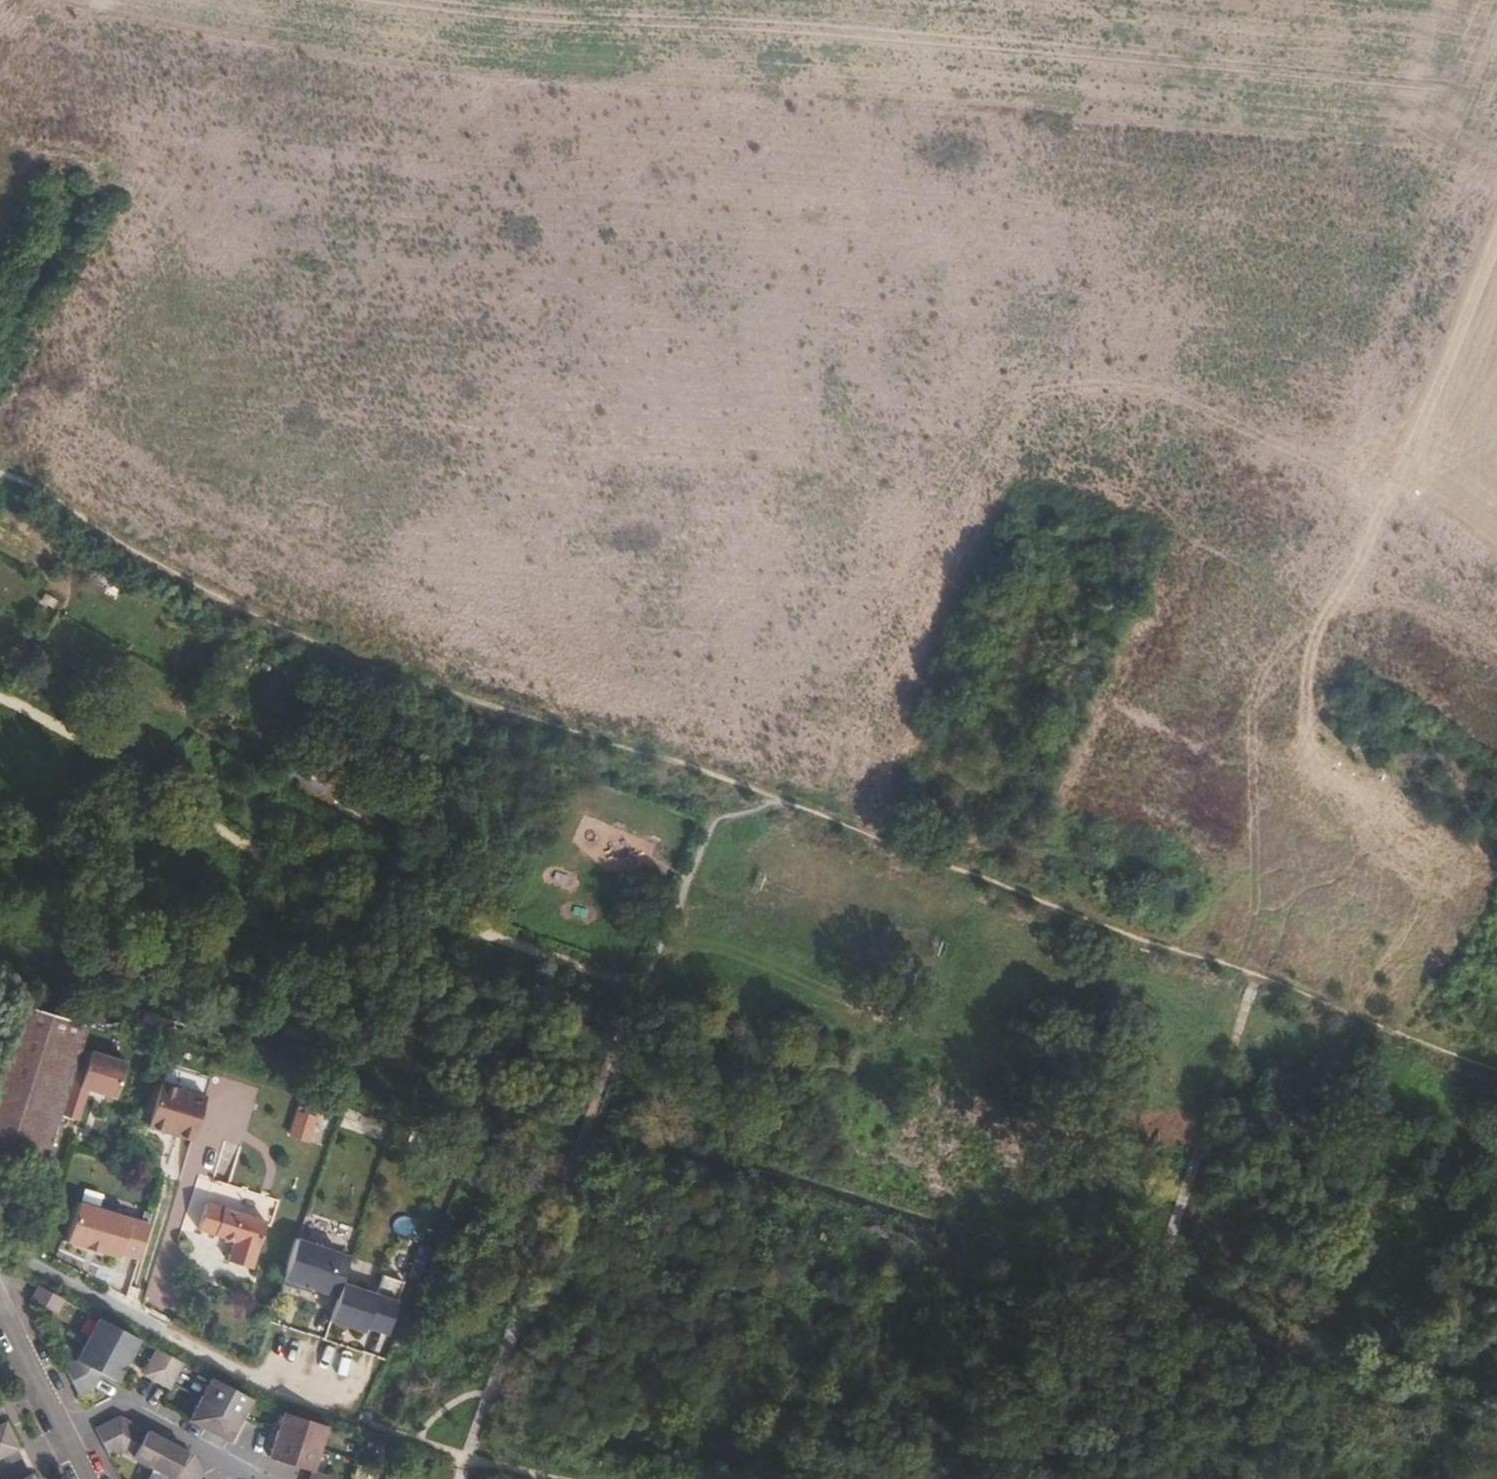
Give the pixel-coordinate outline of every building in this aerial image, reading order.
[(87,1025),(11,1001),(0,1035),(0,1157),(42,1170),(59,1114),(80,1048),(87,1025)] [(80,1048),(59,1114),(78,1121),(87,1090),(116,1098),(127,1063),(80,1048)] [(149,1127),(196,1141),(209,1099),(163,1084),(149,1127)] [(297,1110),(289,1134),(308,1140),(316,1117),(297,1110)] [(69,1242),(120,1257),(121,1253),(140,1259),(151,1224),(80,1203),(69,1242)] [(207,1203),(199,1228),(234,1240),(228,1260),(252,1268),(266,1221),(207,1203)] [(38,1286),(30,1300),(56,1313),(63,1299),(38,1286)] [(309,1321),(327,1327),(335,1302),(318,1296),(309,1321)] [(64,1366),(78,1394),(93,1387),(100,1373),(115,1382),(138,1339),(98,1318),(76,1360),(75,1361),(64,1366)] [(169,1388),(182,1363),(156,1348),(142,1374),(169,1388)] [(228,1441),(251,1399),(211,1377),(188,1420),(228,1441)] [(284,1412),(269,1458),(310,1471),(311,1470),(325,1425),(284,1412)] [(95,1428),(109,1456),(119,1450),(171,1478),(204,1478),(192,1455),(119,1416),(95,1428)] [(18,1447),(6,1422),(0,1425),(0,1457),(18,1447)]
